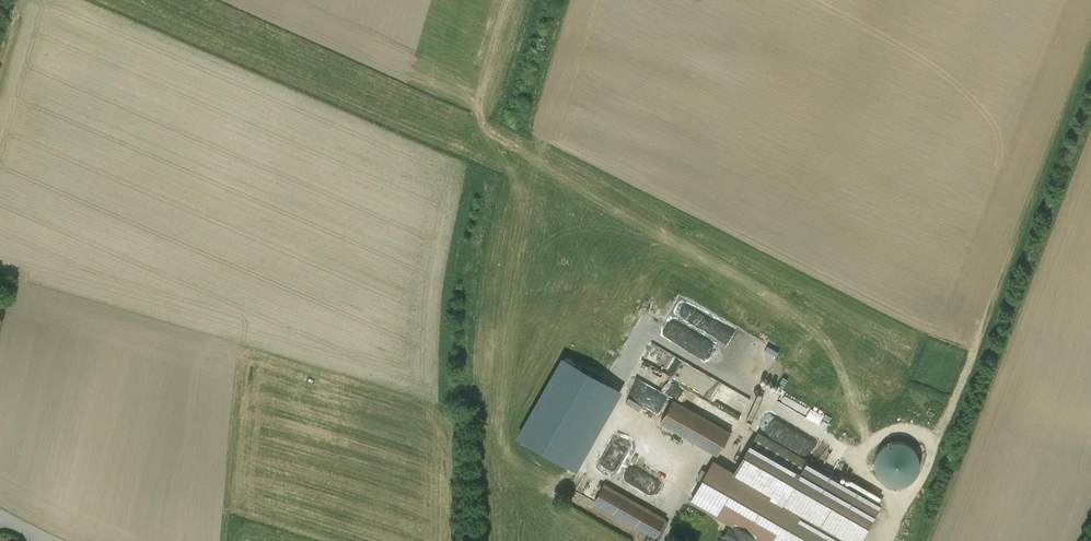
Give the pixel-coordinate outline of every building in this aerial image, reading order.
[(651,344),(637,373),(647,378),(654,364),(672,373),(675,368),(679,370),(677,374),(693,382),(700,368),(651,344)] [(563,359),(519,436),(575,468),(619,391),(563,359)] [(733,431),(675,398),(661,422),(719,454),(733,431)] [(812,406),(808,417),(821,422),(825,412),(812,406)] [(758,431),(735,473),(771,494),(770,497),(784,505),(780,513),(794,522),(783,540),(859,540),(880,504),(807,463),(809,460),(758,431)] [(920,483),(918,441),(879,442),(881,484),(920,483)] [(740,491),(707,472),(692,499),(725,518),(740,491)] [(665,519),(604,484),(594,501),(655,536),(665,519)] [(765,505),(740,491),(725,518),(731,522),(746,530),(749,532),(765,505)] [(770,497),(765,505),(749,532),(758,537),(764,540),(783,540),(794,522),(780,513),(784,505),(770,497)] [(721,540),(724,540),(725,540),(740,540),(746,530),(731,522),(721,540)] [(746,530),(740,540),(755,540),(758,537),(749,532),(746,530)]
